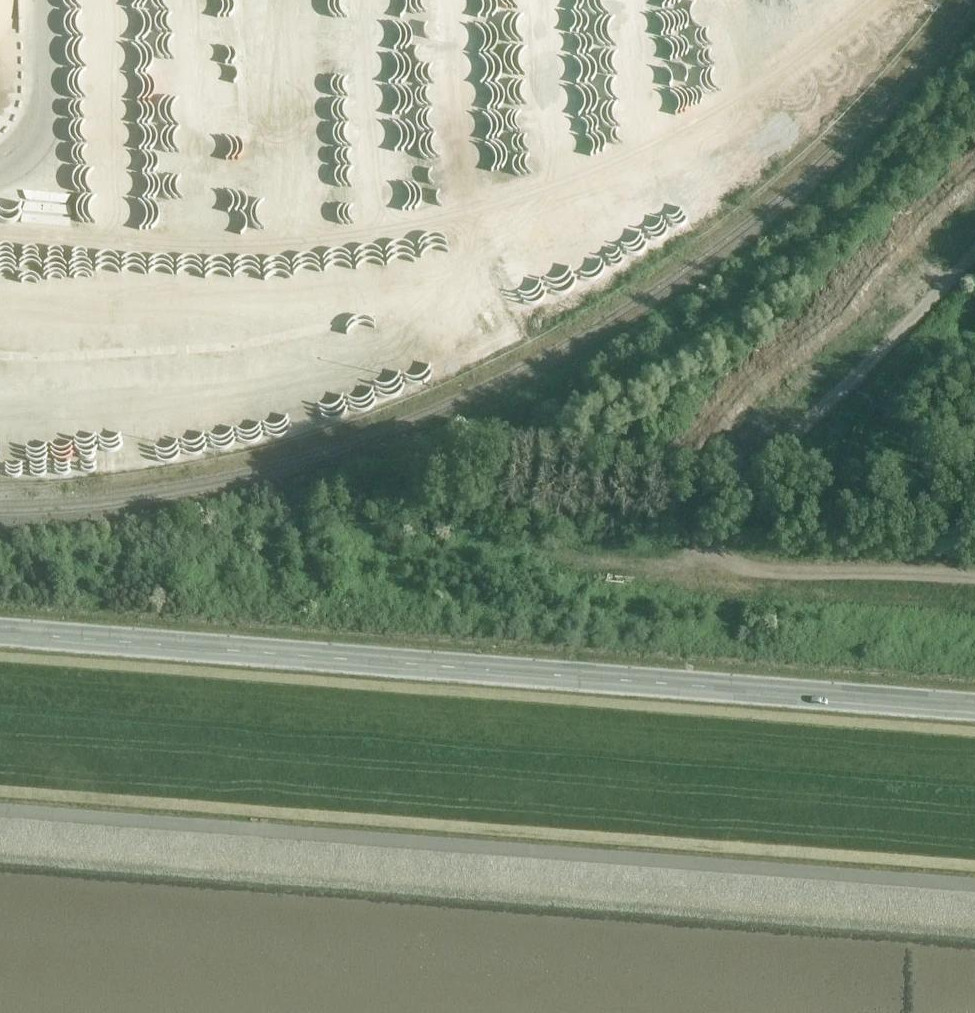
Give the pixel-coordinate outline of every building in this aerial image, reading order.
[(139,19),(138,25),(149,27),(152,12),(161,14),(163,5),(139,0),(133,0),(129,17),(139,19)] [(911,8),(903,0),(902,0),(886,16),(894,24),(911,8)] [(922,26),(909,12),(896,25),(908,38),(922,26)] [(147,50),(131,52),(129,67),(151,70),(157,69),(160,85),(193,80),(186,79),(209,75),(211,66),(218,64),(220,53),(213,52),(216,31),(207,30),(185,34),(190,34),(185,64),(183,49),(152,54),(147,53),(147,50)] [(628,276),(646,268),(622,211),(636,204),(633,198),(656,188),(647,168),(624,178),(626,184),(604,194),(614,216),(601,222),(615,255),(618,253),(628,276)] [(497,326),(477,287),(458,297),(479,336),(497,326)]
